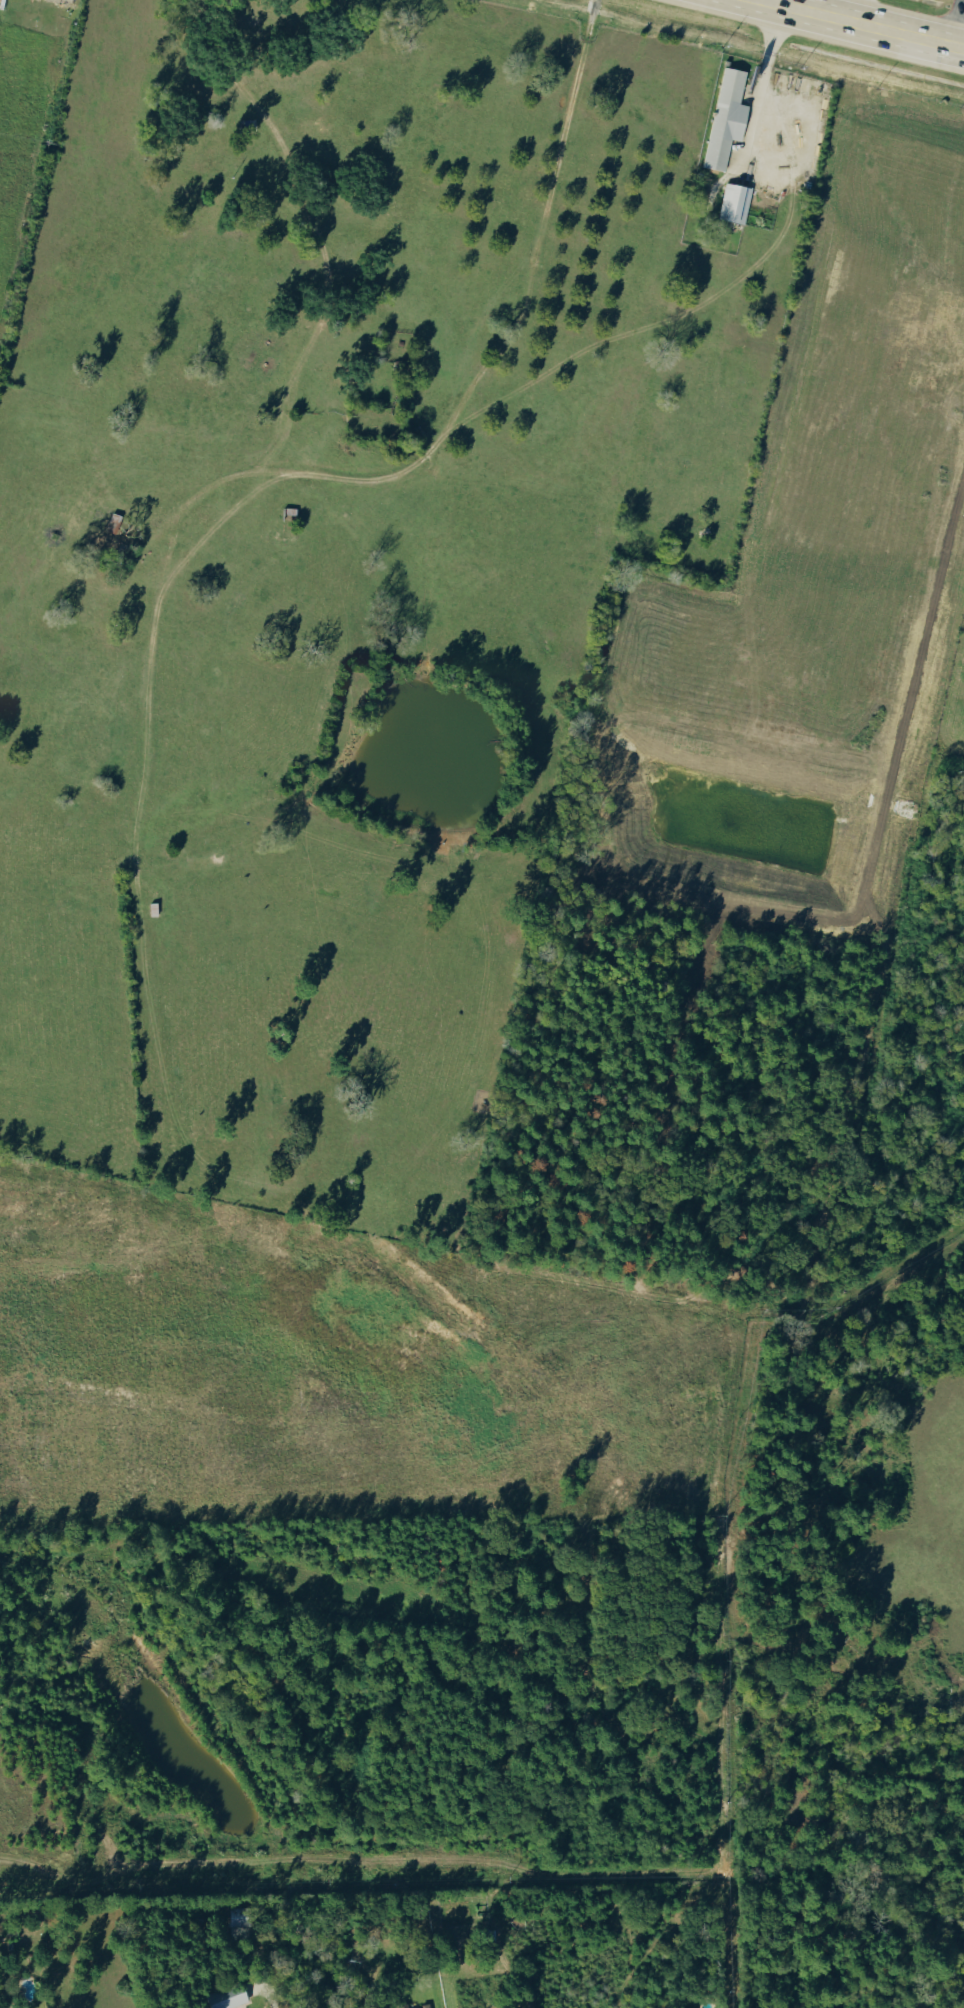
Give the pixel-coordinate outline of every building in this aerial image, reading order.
[(703,166),(724,170),(729,138),(739,140),(745,104),(737,103),(740,90),(736,90),(740,69),(720,66),(703,166)] [(750,187),(724,181),(716,218),(742,223),(750,187)]
